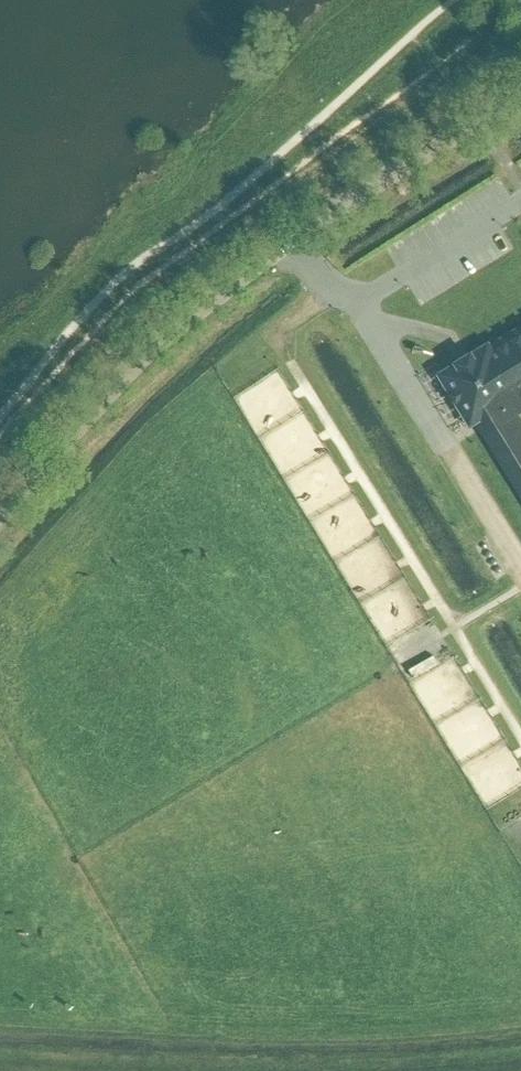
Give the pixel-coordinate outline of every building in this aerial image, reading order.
[(499,456),(520,442),(520,338),(490,357),(488,353),(447,379),(472,420),(476,418),(499,456)] [(499,456),(520,492),(520,442),(499,456)]
